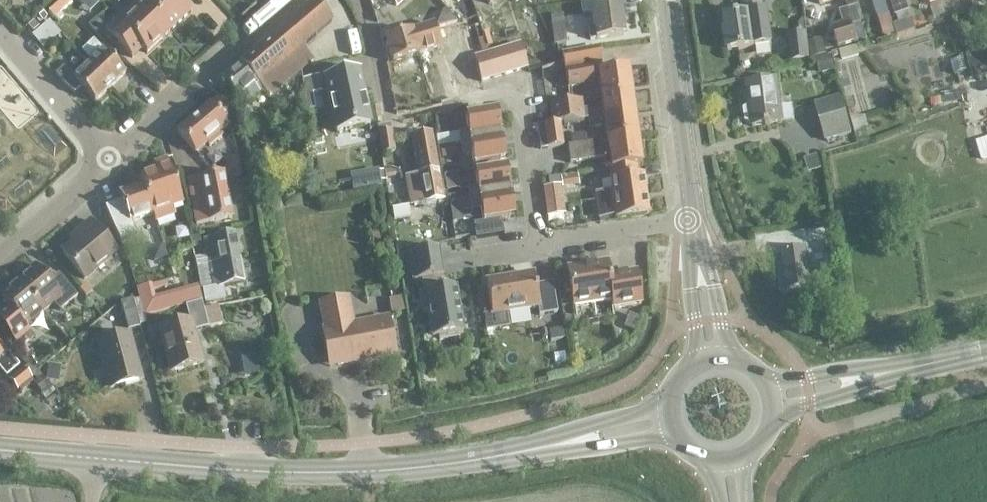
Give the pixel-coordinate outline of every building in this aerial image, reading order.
[(90,15),(99,7),(93,0),(77,0),(90,15)] [(138,1),(168,33),(190,13),(178,0),(139,0),(138,1)] [(595,41),(622,37),(618,9),(609,10),(607,0),(592,0),(580,2),(582,14),(591,13),(594,29),(588,30),(590,41),(595,41)] [(724,31),(727,52),(754,48),(770,45),(766,12),(762,13),(760,0),(750,0),(743,1),(745,15),(725,18),(727,31),(724,31)] [(889,15),(884,0),(871,0),(877,19),(889,15)] [(891,4),(894,16),(909,11),(905,0),(889,0),(891,4)] [(168,33),(138,1),(106,32),(131,59),(142,49),(146,54),(168,33),(168,34),(168,33)] [(271,37),(301,71),(313,60),(302,48),(331,23),(313,2),(271,37)] [(847,9),(852,26),(860,24),(856,7),(847,9)] [(856,42),(852,26),(847,9),(839,11),(844,29),(833,32),(838,47),(856,42)] [(553,46),(565,45),(561,17),(549,19),(553,46)] [(42,48),(59,33),(48,21),(31,36),(42,48)] [(451,80),(476,72),(461,22),(436,29),(451,80)] [(391,63),(440,49),(433,25),(384,39),(391,63)] [(301,71),(271,37),(222,80),(243,105),(262,89),(269,98),(301,71)] [(90,61),(87,64),(110,88),(125,74),(92,41),(89,43),(81,51),(90,61)] [(519,45),(507,48),(514,72),(526,68),(519,45)] [(503,75),(514,72),(507,48),(496,51),(503,75)] [(596,48),(562,54),(565,70),(599,64),(596,48)] [(496,51),(485,54),(492,78),(503,75),(496,51)] [(965,59),(972,82),(986,78),(986,52),(965,59)] [(480,81),(492,78),(485,54),(474,58),(480,81)] [(813,62),(817,76),(834,71),(831,57),(813,62)] [(110,88),(87,64),(73,77),(62,66),(55,74),(73,93),(80,87),(95,103),(110,88)] [(592,84),(589,66),(564,70),(567,88),(592,84)] [(597,73),(600,99),(617,97),(617,95),(630,93),(627,69),(597,73)] [(325,78),(337,132),(369,125),(358,71),(325,78)] [(782,122),(794,120),(792,106),(780,108),(777,81),(747,85),(750,108),(745,109),(746,121),(752,121),(752,127),(782,123),(782,122)] [(601,109),(594,110),(594,108),(581,110),(582,119),(586,119),(602,117),(633,113),(630,93),(617,95),(617,97),(600,99),(601,109)] [(441,106),(439,98),(429,100),(430,108),(441,106)] [(223,121),(226,119),(224,111),(225,111),(216,100),(209,105),(208,104),(193,118),(176,132),(194,153),(206,144),(208,147),(221,136),(218,133),(227,126),(223,121)] [(549,105),(552,124),(559,123),(582,119),(581,110),(580,101),(549,105)] [(843,103),(817,110),(826,142),(851,135),(843,103)] [(467,131),(457,133),(457,134),(459,144),(501,137),(500,128),(497,128),(495,113),(464,118),(467,131)] [(588,129),(603,127),(605,141),(636,137),(633,113),(602,117),(586,119),(588,129)] [(542,125),(536,126),(539,150),(562,147),(559,123),(552,124),(548,124),(542,125)] [(390,132),(377,134),(380,154),(393,152),(390,132)] [(413,206),(442,200),(431,134),(410,138),(417,175),(405,177),(409,201),(413,201),(413,206)] [(457,134),(436,137),(438,147),(459,144),(457,134)] [(501,137),(459,144),(461,155),(470,153),(472,167),(503,162),(500,146),(503,146),(501,137)] [(636,137),(605,141),(566,147),(568,163),(607,158),(609,171),(635,167),(640,166),(636,137)] [(223,158),(224,166),(237,163),(236,155),(223,158)] [(139,178),(142,185),(152,214),(155,222),(174,216),(171,207),(182,204),(166,159),(153,164),(156,172),(139,178)] [(239,171),(237,163),(224,166),(226,174),(239,171)] [(597,212),(613,210),(615,220),(647,215),(642,176),(636,176),(635,167),(609,171),(610,180),(612,198),(596,200),(597,212)] [(476,188),(466,190),(468,201),(510,194),(509,185),(507,185),(504,170),(474,175),(476,188)] [(187,180),(195,225),(230,218),(222,173),(200,178),(187,180)] [(137,235),(132,221),(152,214),(142,185),(119,193),(121,200),(104,208),(120,243),(137,235)] [(510,194),(468,201),(470,212),(480,210),(482,223),(472,224),(475,239),(503,235),(500,220),(512,218),(510,203),(512,203),(510,194)] [(393,220),(409,217),(407,206),(391,209),(393,220)] [(61,253),(83,279),(115,253),(89,221),(77,230),(82,236),(61,253)] [(207,266),(238,260),(234,236),(214,239),(214,240),(203,242),(207,266)] [(455,335),(462,334),(455,288),(436,291),(434,278),(442,277),(437,249),(407,254),(412,282),(421,280),(423,293),(418,293),(421,315),(427,314),(431,339),(438,338),(438,341),(456,338),(455,335)] [(786,290),(811,287),(805,249),(781,252),(786,290)] [(238,260),(207,266),(211,288),(201,289),(204,304),(225,300),(223,286),(242,283),(238,260)] [(606,263),(566,269),(572,307),(611,301),(612,309),(640,305),(635,272),(608,277),(606,263)] [(58,274),(48,282),(35,266),(17,281),(42,312),(53,303),(59,311),(76,296),(58,274)] [(556,313),(551,284),(534,286),(532,275),(485,282),(491,316),(537,309),(538,316),(556,313)] [(18,340),(23,345),(33,336),(25,326),(42,312),(17,281),(0,295),(0,298),(7,307),(0,313),(0,326),(14,343),(18,340)] [(136,288),(144,316),(201,301),(198,289),(151,302),(147,285),(136,288)] [(119,303),(127,330),(139,327),(132,299),(119,303)] [(324,330),(322,330),(329,367),(394,355),(387,319),(352,325),(347,299),(319,304),(324,330)] [(219,306),(203,310),(201,303),(185,307),(189,323),(159,331),(170,372),(201,364),(193,332),(224,324),(219,306)] [(97,343),(109,388),(141,380),(129,334),(97,343)] [(16,367),(5,354),(6,354),(0,346),(0,370),(6,376),(16,367)] [(254,353),(239,357),(244,380),(259,376),(254,353)] [(16,391),(31,378),(23,368),(8,381),(16,391)]
